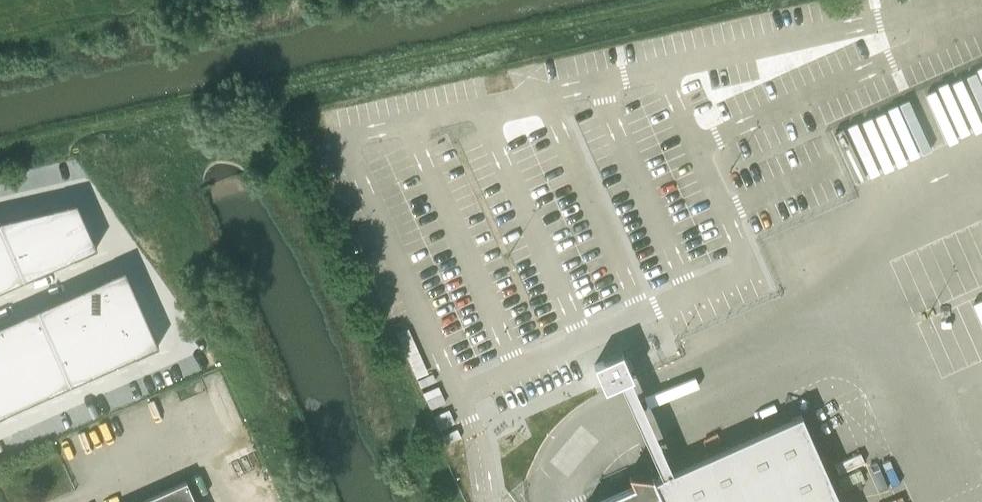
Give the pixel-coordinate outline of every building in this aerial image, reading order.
[(0,227),(0,292),(95,249),(77,209),(0,227)] [(0,328),(0,417),(157,347),(124,273),(0,328)] [(628,365),(623,352),(593,365),(602,385),(604,390),(613,386),(619,384),(624,382),(634,377),(628,365)] [(613,386),(653,477),(655,482),(661,479),(666,477),(624,382),(619,384),(613,386)] [(596,501),(841,501),(803,416),(666,477),(661,479),(655,482),(653,477),(596,501)] [(187,481),(139,501),(196,501),(187,481)]
